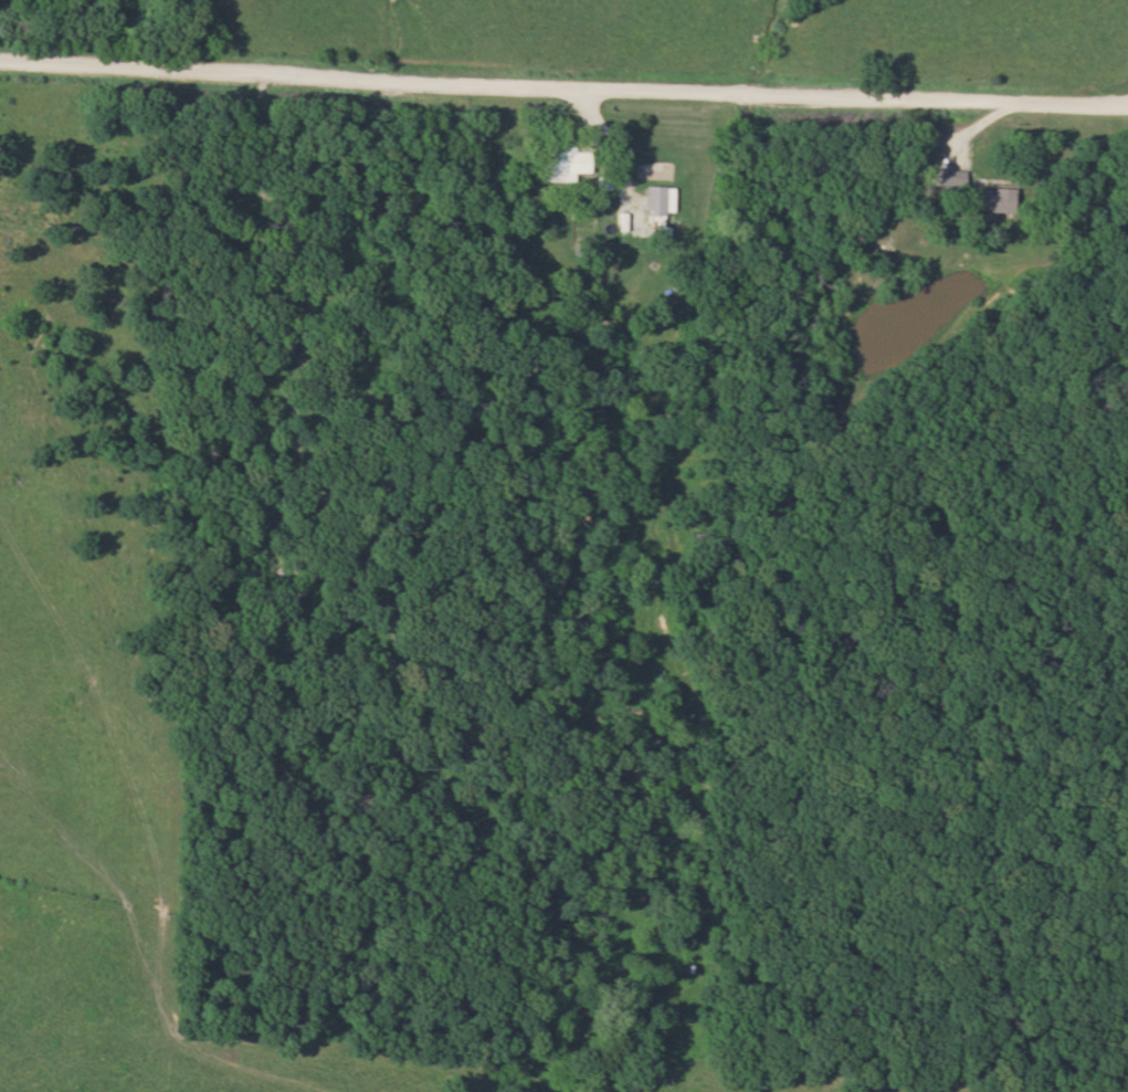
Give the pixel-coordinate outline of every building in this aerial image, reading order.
[(587,173),(587,151),(572,151),(572,145),(558,146),(558,152),(542,152),(543,184),(561,184),(561,173),(587,173)] [(962,169),(934,169),(934,191),(962,191),(962,169)] [(665,186),(645,185),(644,214),(665,215),(665,186)] [(1011,187),(967,187),(967,211),(1011,211),(1011,187)]
